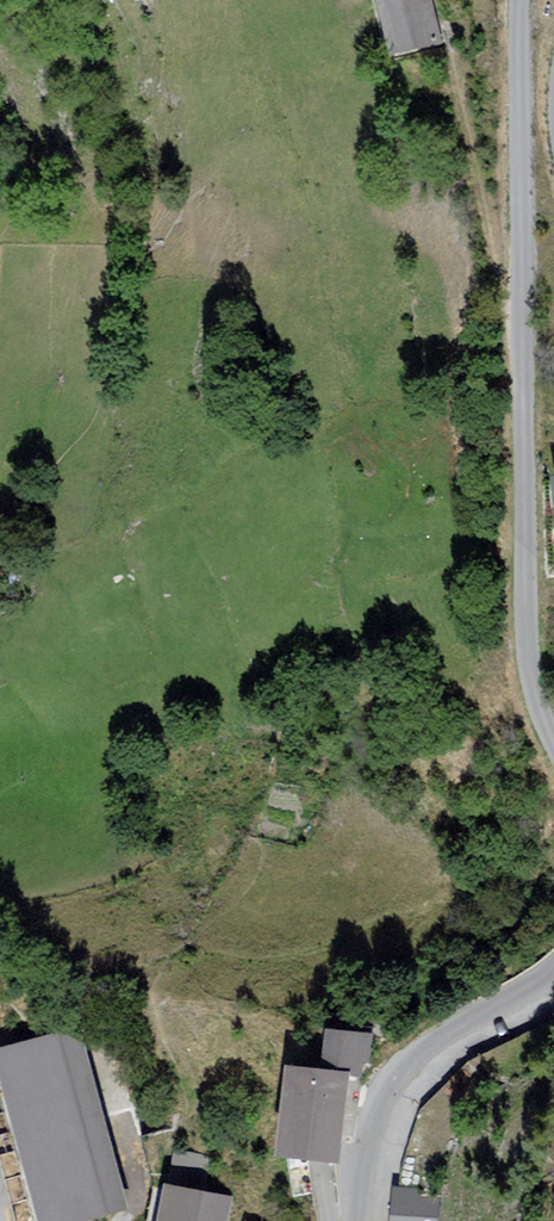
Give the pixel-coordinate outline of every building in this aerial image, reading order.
[(392,56),(441,46),(432,0),(382,0),(392,56)] [(0,1054),(0,1069),(40,1220),(77,1220),(125,1209),(79,1033),(0,1054)] [(330,1070),(295,1066),(285,1154),(343,1161),(353,1077),(364,1078),(368,1039),(334,1035),(330,1070)] [(174,1151),(167,1187),(202,1194),(209,1159),(174,1151)] [(165,1187),(158,1220),(224,1220),(228,1199),(202,1194),(167,1187),(165,1187)] [(394,1191),(392,1220),(442,1220),(444,1195),(394,1191)]
